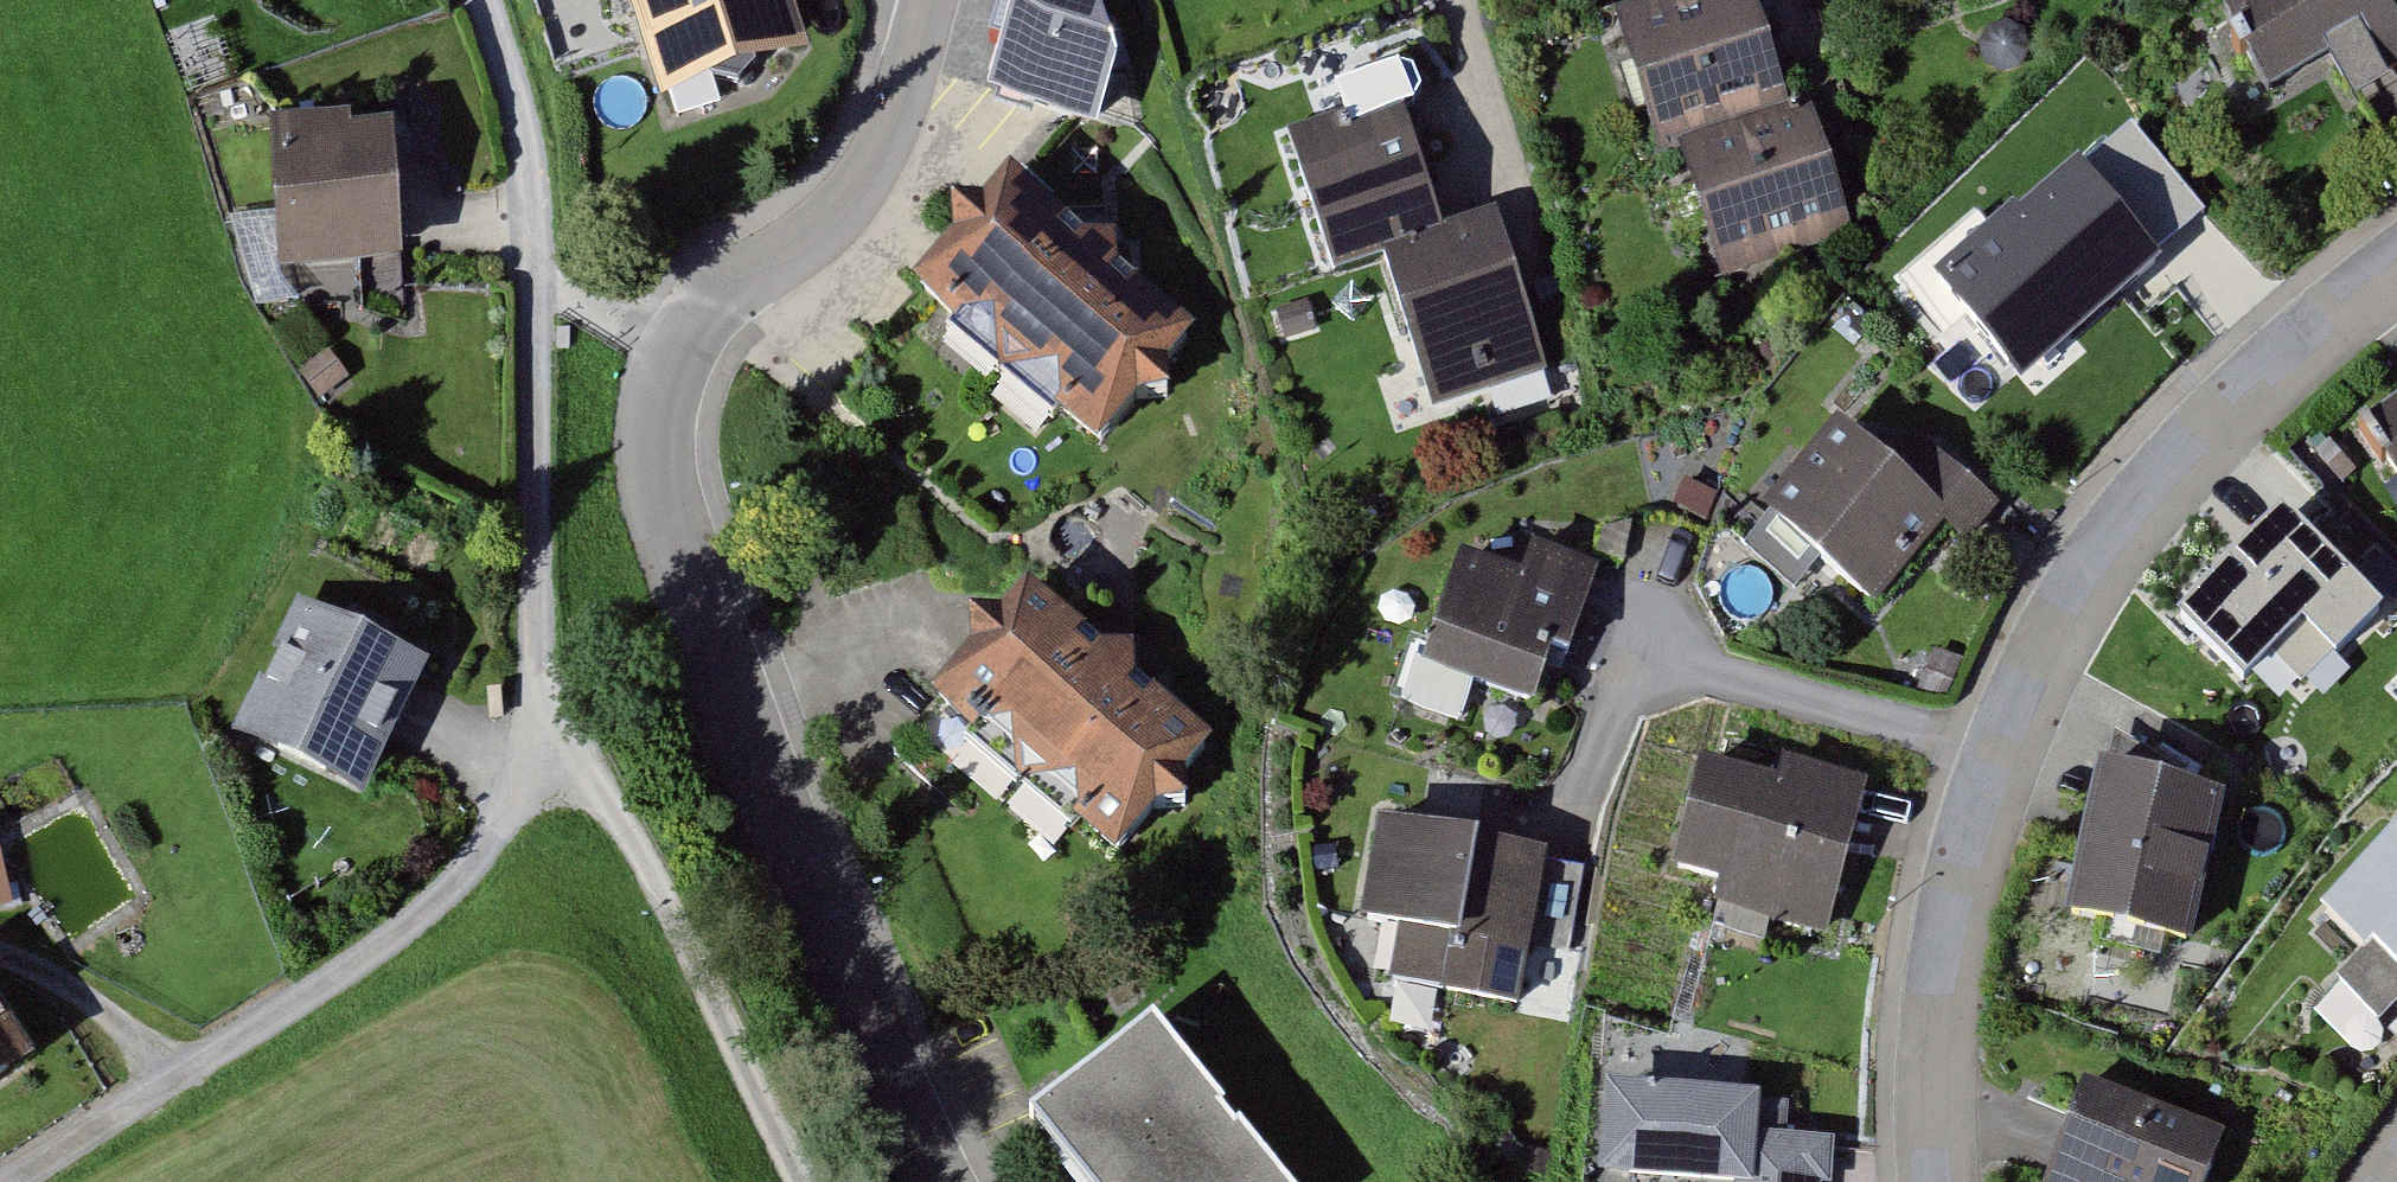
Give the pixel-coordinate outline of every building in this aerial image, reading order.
[(656,107),(797,55),(777,0),(616,0),(656,107)] [(983,110),(1101,147),(1126,67),(1099,0),(1017,0),(983,110)] [(1612,24),(1657,158),(1676,152),(1719,283),(1854,239),(1809,103),(1787,111),(1750,0),(1685,0),(1612,24)] [(2206,20),(2258,104),(2322,65),(2348,107),(2396,78),(2396,35),(2376,0),(2239,0),(2206,20)] [(1332,120),(1281,138),(1331,280),(1375,265),(1426,410),(1546,368),(1492,216),(1441,234),(1401,119),(1339,140),(1332,120)] [(352,122),(271,128),(282,277),(401,268),(391,132),(353,135),(352,122)] [(2064,167),(1928,283),(2006,375),(2143,258),(2064,167)] [(1089,247),(1009,184),(982,211),(948,212),(954,252),(915,291),(1103,449),(1207,337),(1121,276),(1118,245),(1089,247)] [(2357,438),(2396,495),(2396,408),(2357,438)] [(1875,468),(1825,427),(1748,523),(1868,619),(1938,532),(1968,556),(1999,517),(1900,437),(1875,468)] [(2371,622),(2263,527),(2215,583),(2207,577),(2158,633),(2258,731),(2371,622)] [(1509,583),(1447,561),(1406,677),(1523,717),(1544,660),(1563,666),(1597,570),(1523,544),(1509,583)] [(1092,656),(1012,593),(984,620),(951,621),(956,661),(918,700),(1106,858),(1210,746),(1123,685),(1121,653),(1092,656)] [(418,661),(290,604),(232,732),(361,789),(418,661)] [(1769,787),(1683,767),(1658,876),(1707,887),(1702,912),(1823,941),(1860,783),(1774,763),(1769,787)] [(2225,802),(2090,772),(2057,931),(2082,927),(2196,950),(2225,802)] [(1515,989),(1544,859),(1368,819),(1348,909),(1406,922),(1397,963),(1515,989)] [(2314,940),(2344,971),(2330,986),(2375,1032),(2396,1011),(2396,841),(2314,940)] [(10,906),(0,865),(0,909),(10,906)] [(35,1063),(0,1007),(0,1085),(35,1063)] [(1064,1181),(1256,1181),(1139,1023),(1014,1115),(1064,1181)] [(1617,1085),(1615,1166),(1728,1170),(1728,1181),(1821,1181),(1822,1130),(1784,1129),(1785,1091),(1617,1085)] [(2077,1086),(2043,1181),(2206,1181),(2221,1142),(2077,1086)]
